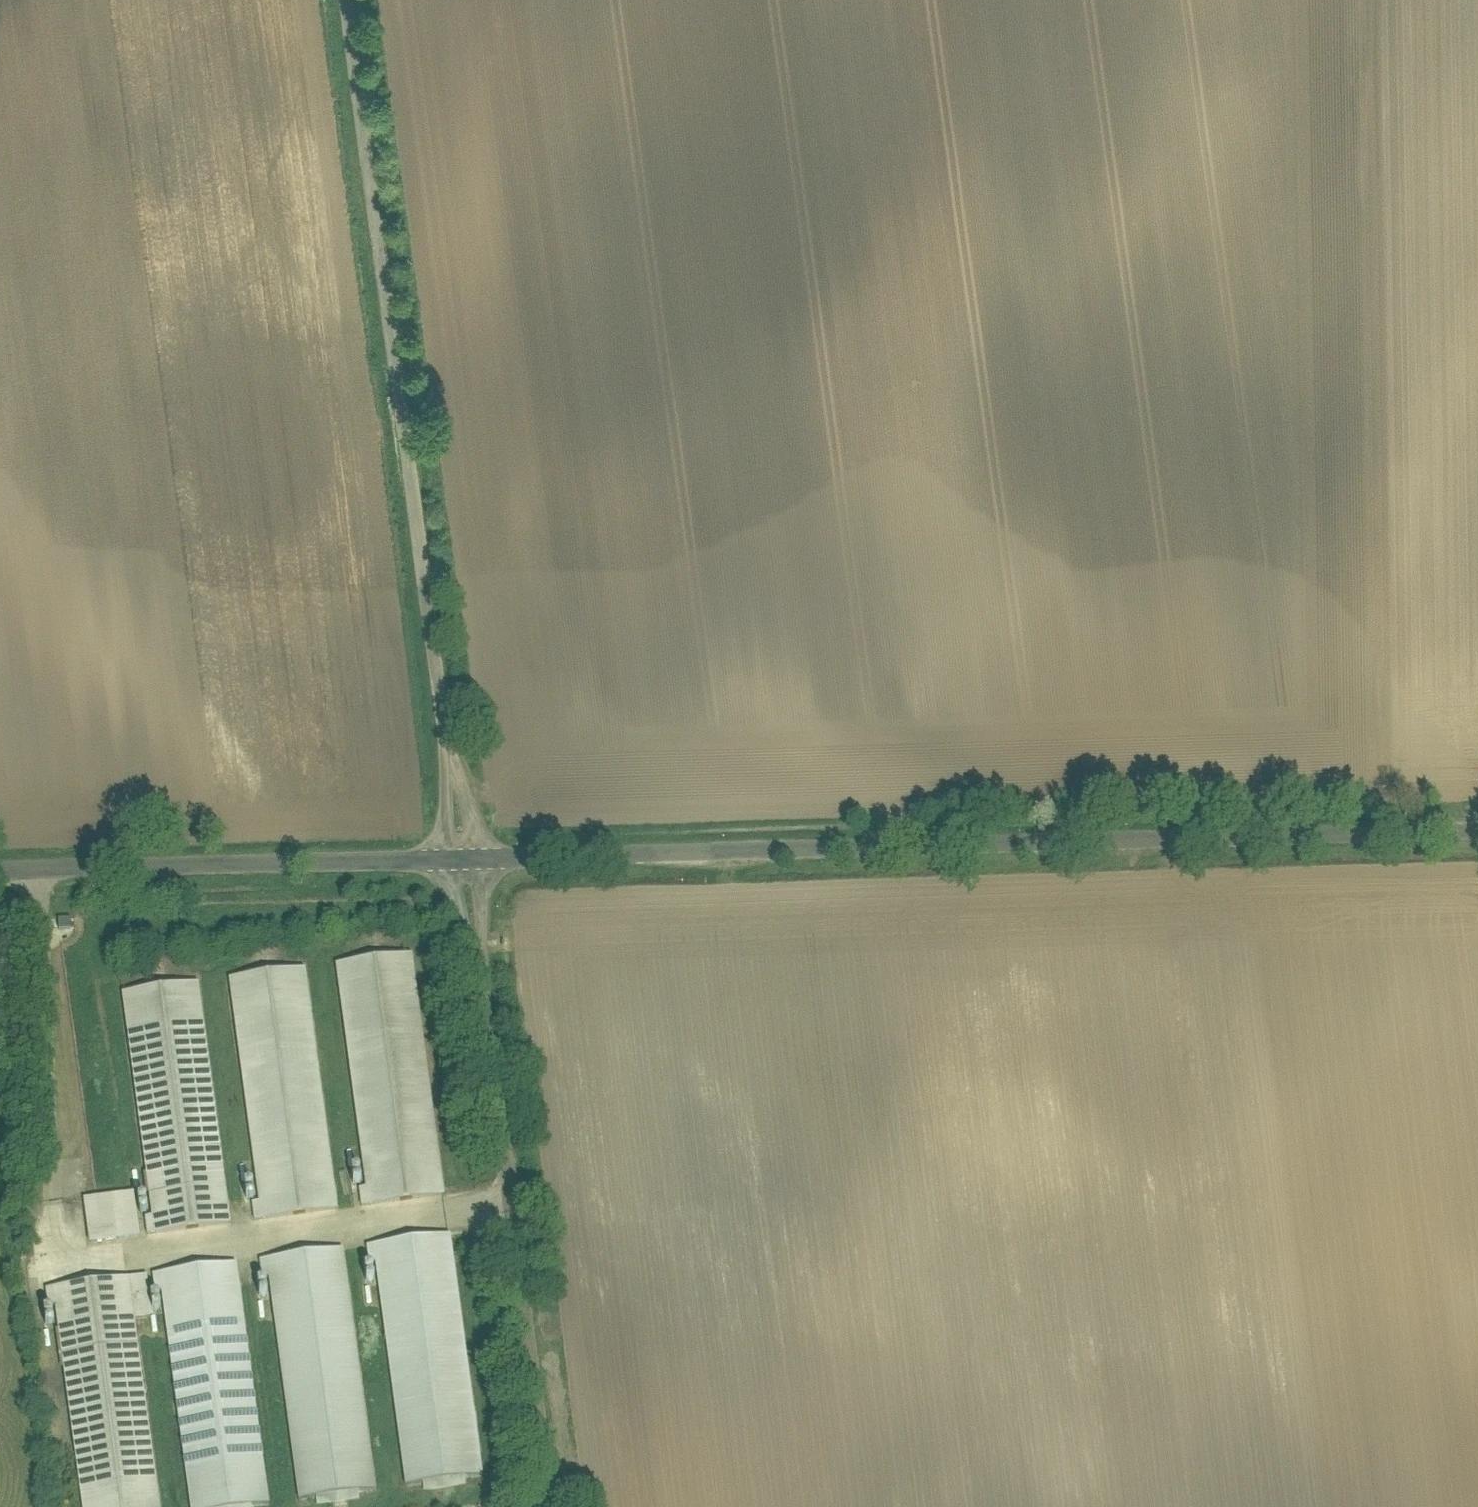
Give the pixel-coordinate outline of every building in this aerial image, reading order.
[(360,1206),(442,1195),(412,953),(335,963),(360,1206)] [(255,1224),(338,1213),(308,970),(231,980),(255,1224)] [(144,1237),(226,1225),(193,983),(116,994),(144,1237)] [(403,1490),(486,1479),(456,1237),(379,1247),(403,1490)] [(294,1504),(377,1493),(347,1251),(270,1261),(294,1504)] [(235,1267),(158,1277),(181,1506),(264,1506),(235,1267)] [(131,1280),(53,1290),(75,1506),(159,1506),(131,1280)]
